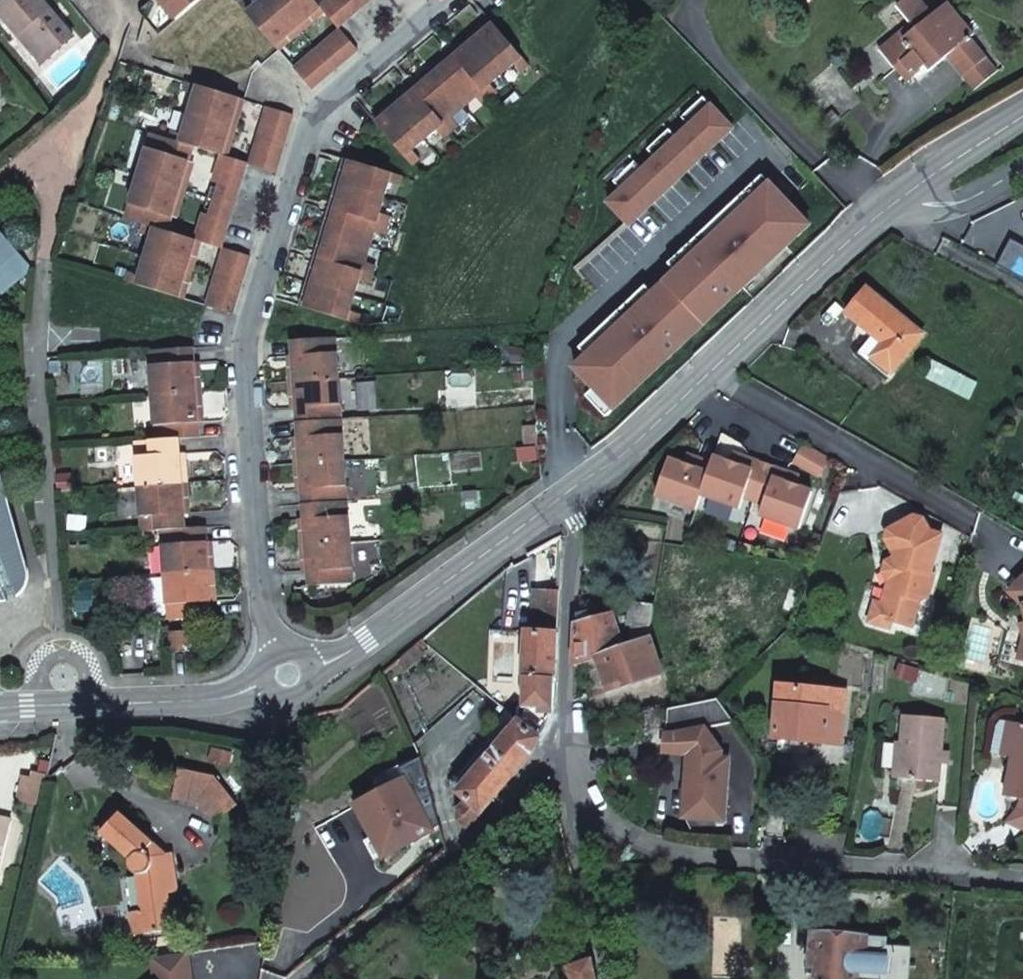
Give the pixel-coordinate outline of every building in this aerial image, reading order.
[(49,60),(76,38),(44,0),(13,0),(0,11),(0,13),(21,37),(25,33),(49,60)] [(180,20),(203,0),(162,0),(180,20)] [(291,42),(314,22),(310,18),(322,9),(320,7),(314,0),(264,0),(256,7),(250,0),(247,0),(241,5),(277,47),(288,38),(291,42)] [(360,11),(351,0),(328,0),(320,7),(322,9),(325,13),(338,29),(360,11)] [(372,0),(351,0),(360,11),(372,0)] [(989,58),(973,38),(977,35),(951,3),(936,15),(924,0),(907,0),(900,5),(915,23),(913,24),(882,49),(907,82),(915,76),(911,72),(916,69),(919,69),(923,69),(925,68),(927,66),(932,72),(949,58),(976,90),(992,77),(982,64),(989,58)] [(314,22),(325,13),(322,9),(310,18),(314,22)] [(495,25),(492,21),(484,28),(488,32),(495,25)] [(488,32),(484,28),(461,48),(464,52),(456,58),(448,65),(445,61),(422,80),(426,84),(418,91),(410,97),(407,93),(382,114),(386,118),(378,124),(413,165),(420,159),(414,152),(439,131),(445,138),(460,126),(453,118),(478,97),(484,105),(499,93),(492,85),(517,64),(524,72),(530,66),(495,25),(488,32)] [(338,69),(359,52),(341,31),(320,49),(338,69)] [(44,64),(49,60),(25,33),(21,37),(44,64)] [(277,47),(280,50),(291,42),(288,38),(277,47)] [(453,54),(456,58),(464,52),(461,48),(453,54)] [(316,52),(333,73),(338,69),(320,49),(316,52)] [(296,69),(313,90),(333,73),(316,52),(296,69)] [(453,54),(445,61),(448,65),(456,58),(453,54)] [(999,71),(989,58),(982,64),(992,77),(999,71)] [(414,87),(418,91),(426,84),(422,80),(414,87)] [(240,100),(188,84),(185,93),(196,96),(184,135),(173,132),(170,140),(181,144),(193,148),(220,156),(222,157),(227,142),(232,144),(241,115),(236,113),(240,100)] [(414,87),(407,93),(410,97),(418,91),(414,87)] [(691,126),(713,106),(705,97),(683,118),(691,126)] [(245,102),(240,100),(236,113),(241,115),(245,102)] [(610,203),(631,226),(734,128),(713,106),(691,126),(679,138),(657,159),(645,170),(623,191),(610,203)] [(261,135),(286,142),(294,117),(269,110),(261,135)] [(382,114),(375,120),(378,124),(386,118),(382,114)] [(657,159),(679,138),(670,130),(649,150),(657,159)] [(181,144),(170,140),(153,135),(126,219),(144,225),(155,228),(167,232),(171,218),(176,203),(182,205),(191,177),(185,175),(189,162),(193,148),(181,144)] [(284,148),(286,142),(261,135),(259,140),(284,148)] [(276,174),(284,148),(259,140),(251,166),(276,174)] [(222,157),(228,158),(232,144),(227,142),(222,157)] [(241,190),(248,165),(228,158),(222,157),(220,156),(212,181),(223,185),(241,190)] [(349,171),(344,169),(339,185),(334,200),(339,201),(336,211),(333,221),(328,219),(320,247),(325,249),(322,258),(319,268),(314,267),(304,298),(310,299),(307,308),(358,324),(361,314),(352,311),(361,281),(371,284),(376,265),(367,262),(376,233),(385,236),(391,218),(381,215),(391,183),(400,186),(404,176),(352,160),(349,171)] [(194,164),(189,162),(185,175),(191,177),(194,164)] [(623,191),(645,170),(637,162),(615,182),(623,191)] [(670,265),(678,273),(690,261),(695,267),(710,253),(705,247),(772,184),(764,176),(670,265)] [(576,369),(616,412),(773,262),(812,226),(772,184),(705,247),(710,253),(695,267),(690,261),(643,306),(648,311),(633,326),(628,320),(576,369)] [(230,224),(241,190),(223,185),(212,218),(230,224)] [(177,220),(182,205),(176,203),(171,218),(177,220)] [(223,249),(230,224),(212,218),(202,215),(194,240),(197,241),(202,242),(223,249)] [(197,241),(194,240),(167,232),(155,228),(144,225),(141,235),(152,239),(140,277),(129,274),(127,282),(178,298),(183,285),(188,287),(197,258),(192,256),(197,241)] [(26,260),(0,229),(0,282),(26,260)] [(197,258),(202,242),(197,241),(192,256),(197,258)] [(242,284),(251,257),(225,250),(217,277),(242,284)] [(319,268),(322,258),(317,257),(314,267),(319,268)] [(241,289),(242,284),(217,277),(215,281),(241,289)] [(207,307),(233,315),(241,289),(215,281),(207,307)] [(183,285),(178,298),(183,300),(188,287),(183,285)] [(581,350),(588,357),(628,320),(633,326),(648,311),(643,306),(655,295),(647,286),(581,350)] [(884,345),(873,358),(892,374),(924,336),(868,289),(847,315),(875,337),(884,345)] [(870,362),(873,358),(884,345),(875,337),(861,355),(870,362)] [(291,383),(340,379),(337,338),(293,342),(295,368),(290,368),(291,383)] [(153,397),(202,393),(201,379),(196,380),(194,348),(150,351),(153,397)] [(925,378),(971,400),(978,385),(933,363),(925,378)] [(299,423),(343,420),(340,379),(291,383),(292,398),(297,397),(299,423)] [(608,419),(616,412),(595,390),(587,398),(608,419)] [(203,409),(202,393),(153,397),(156,442),(181,440),(200,439),(198,410),(203,409)] [(297,464),(346,460),(343,420),(299,423),(301,450),(296,450),(297,464)] [(139,487),(188,484),(187,469),(183,469),(181,440),(156,442),(136,443),(139,487)] [(742,469),(746,460),(733,456),(730,465),(742,469)] [(697,461),(687,457),(683,467),(693,470),(697,461)] [(669,462),(656,498),(696,512),(701,497),(739,511),(743,500),(763,507),(759,518),(799,532),(813,493),(797,488),(784,484),(788,474),(746,460),(742,469),(730,465),(714,459),(711,466),(697,461),(693,470),(683,467),(669,462)] [(348,500),(346,460),(297,464),(298,481),(303,480),(305,504),(348,500)] [(2,603),(6,603),(10,602),(6,592),(13,590),(17,599),(19,597),(23,593),(27,588),(29,583),(30,577),(30,574),(27,560),(23,561),(0,477),(4,476),(0,461),(0,603),(2,603)] [(797,488),(800,478),(788,474),(784,484),(797,488)] [(189,500),(188,484),(139,487),(143,533),(163,531),(186,530),(185,500),(189,500)] [(348,500),(305,504),(307,530),(302,531),(303,546),(351,542),(348,500)] [(923,520),(914,518),(889,532),(886,541),(896,558),(886,564),(884,573),(889,583),(893,584),(890,593),(887,592),(883,606),(881,611),(887,621),(892,623),(912,629),(920,602),(925,595),(932,576),(929,575),(942,536),(930,532),(923,520)] [(166,576),(215,573),(214,559),(209,559),(206,528),(186,530),(163,531),(166,576)] [(562,552),(562,535),(535,550),(542,562),(562,552)] [(351,542),(303,546),(304,561),(309,561),(311,586),(354,583),(351,542)] [(535,550),(528,555),(534,566),(535,566),(542,562),(535,550)] [(216,588),(215,573),(166,576),(169,621),(213,618),(211,589),(216,588)] [(1009,593),(1022,607),(1022,579),(1009,593)] [(14,601),(17,599),(13,590),(6,592),(10,602),(14,601)] [(540,738),(554,716),(555,709),(556,679),(560,592),(537,590),(534,632),(528,632),(523,708),(529,708),(528,728),(540,738)] [(650,638),(655,608),(630,604),(628,628),(633,628),(632,645),(650,638)] [(881,611),(883,606),(875,604),(869,624),(890,630),(892,623),(887,621),(881,611)] [(577,617),(576,627),(594,622),(591,613),(577,617)] [(576,627),(573,668),(599,660),(598,657),(624,647),(618,630),(613,617),(594,622),(576,627)] [(618,630),(624,647),(632,645),(633,628),(628,628),(618,630)] [(189,633),(172,633),(173,650),(190,650),(189,633)] [(598,657),(599,660),(609,692),(662,674),(650,638),(632,645),(624,647),(598,657)] [(423,641),(419,645),(424,649),(428,645),(423,641)] [(847,695),(780,688),(775,740),(842,746),(847,695)] [(530,757),(540,738),(528,728),(512,715),(480,753),(476,750),(447,784),(468,801),(459,811),(459,821),(468,829),(483,813),(530,757)] [(942,765),(943,753),(945,721),(904,717),(899,780),(940,784),(942,765)] [(995,756),(1008,758),(1014,724),(1004,722),(999,728),(995,756)] [(1008,758),(1014,759),(1006,798),(1022,801),(1022,726),(1014,724),(1008,758)] [(211,761),(226,764),(228,754),(214,750),(211,761)] [(950,754),(943,753),(942,765),(949,766),(950,754)] [(730,761),(689,757),(684,819),(725,823),(730,761)] [(390,781),(393,787),(401,802),(417,790),(416,761),(390,781)] [(199,804),(214,824),(238,806),(217,777),(179,770),(173,799),(199,804)] [(393,787),(360,804),(386,855),(421,837),(413,823),(407,812),(401,802),(393,787)] [(1021,812),(1010,823),(1022,829),(1022,804),(1021,812)] [(407,812),(413,823),(417,821),(413,808),(407,812)] [(168,870),(167,856),(118,812),(99,832),(132,863),(132,867),(133,871),(135,874),(138,875),(142,914),(145,935),(173,932),(169,895),(178,894),(175,869),(168,870)] [(12,824),(0,821),(0,872),(12,824)] [(174,855),(167,856),(168,870),(175,869),(174,855)] [(134,937),(145,935),(142,914),(132,915),(134,937)] [(810,931),(807,958),(815,958),(813,978),(901,978),(901,977),(904,977),(905,955),(903,955),(903,949),(882,948),(883,940),(865,938),(865,936),(810,931)] [(188,954),(155,958),(158,978),(192,978),(188,954)] [(594,959),(567,969),(570,978),(599,978),(594,959)]
